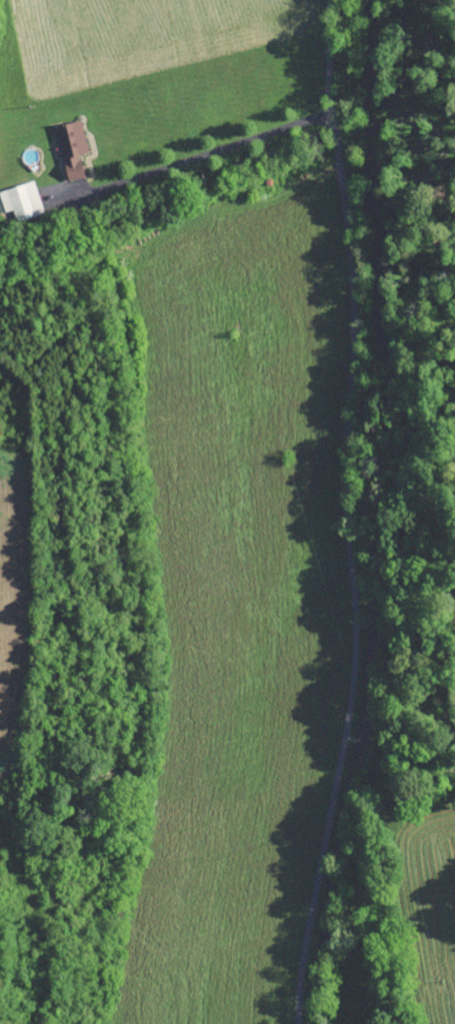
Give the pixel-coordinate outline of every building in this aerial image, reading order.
[(60,127),(72,182),(89,178),(84,154),(92,152),(85,122),(60,127)] [(47,214),(36,181),(0,192),(7,213),(14,211),(18,222),(47,214)]
